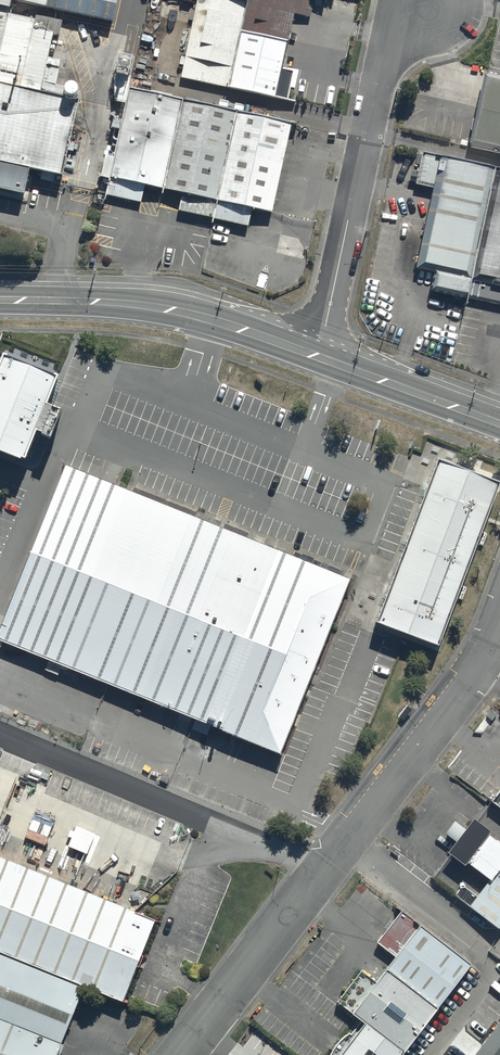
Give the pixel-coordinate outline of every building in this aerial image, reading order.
[(25,196),(30,171),(62,178),(80,99),(38,90),(51,33),(30,29),(32,20),(6,15),(9,0),(0,0),(0,190),(25,196)] [(111,20),(116,0),(19,0),(111,20)] [(286,99),(291,77),(296,79),(297,72),(281,68),(293,13),(303,15),(306,0),(197,0),(181,77),(286,99)] [(482,71),(466,146),(499,153),(499,75),(482,71)] [(290,124),(130,87),(108,180),(269,217),(290,124)] [(494,166),(420,149),(412,183),(432,188),(415,265),(435,269),(430,289),(465,297),(494,166)] [(494,166),(465,297),(499,305),(499,167),(494,166)] [(0,354),(0,355),(0,452),(22,461),(34,430),(39,432),(50,436),(60,410),(49,406),(45,404),(56,376),(0,354)] [(0,621),(0,640),(278,751),(348,578),(120,486),(80,470),(64,464),(53,489),(6,607),(0,621)] [(438,467),(373,630),(438,653),(497,489),(438,467)] [(490,799),(499,806),(499,786),(490,799)] [(472,815),(446,849),(463,862),(465,859),(489,878),(499,865),(499,864),(499,843),(486,832),(489,828),(472,815)] [(81,985),(122,1001),(155,919),(0,855),(0,952),(81,985)] [(499,865),(489,878),(468,904),(497,927),(499,923),(499,865)] [(470,962),(401,909),(377,941),(394,955),(375,980),(361,969),(337,1000),(361,1019),(351,1032),(349,1031),(339,1039),(334,1045),(329,1054),(399,1054),(470,962)] [(81,985),(0,952),(0,1054),(54,1054),(81,985)] [(471,1054),(499,1054),(499,1019),(471,1054)]
